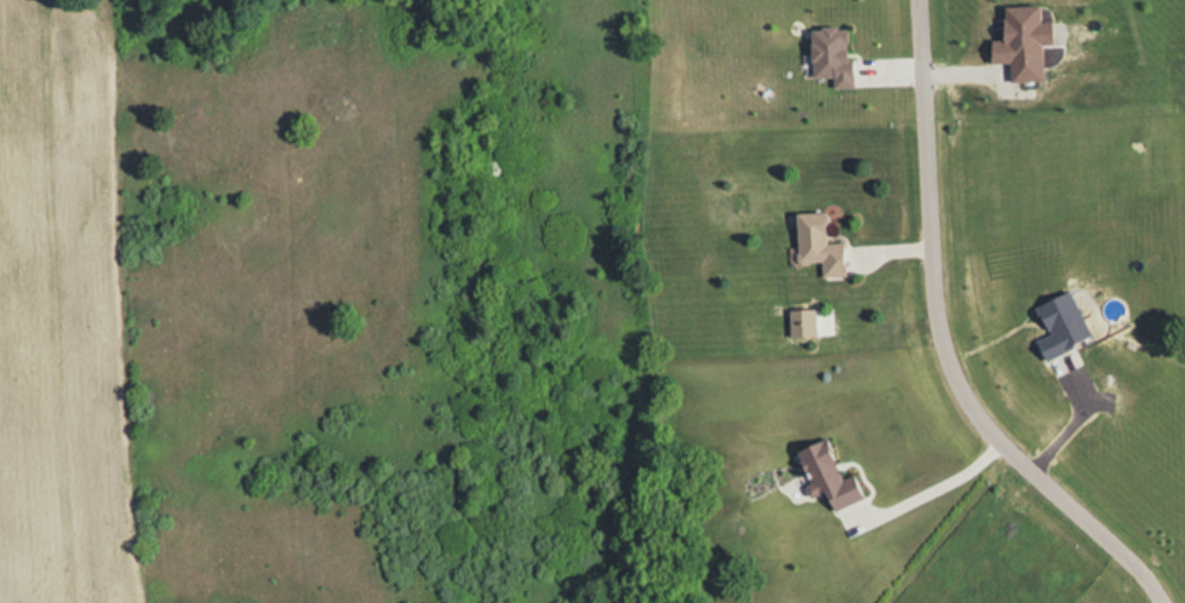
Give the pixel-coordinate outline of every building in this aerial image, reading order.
[(793,212),(795,263),(819,262),(819,276),(843,275),(842,241),(824,241),(823,211),(793,212)] [(852,474),(840,478),(824,438),(795,450),(812,495),(824,491),(831,509),(861,498),(852,474)]
